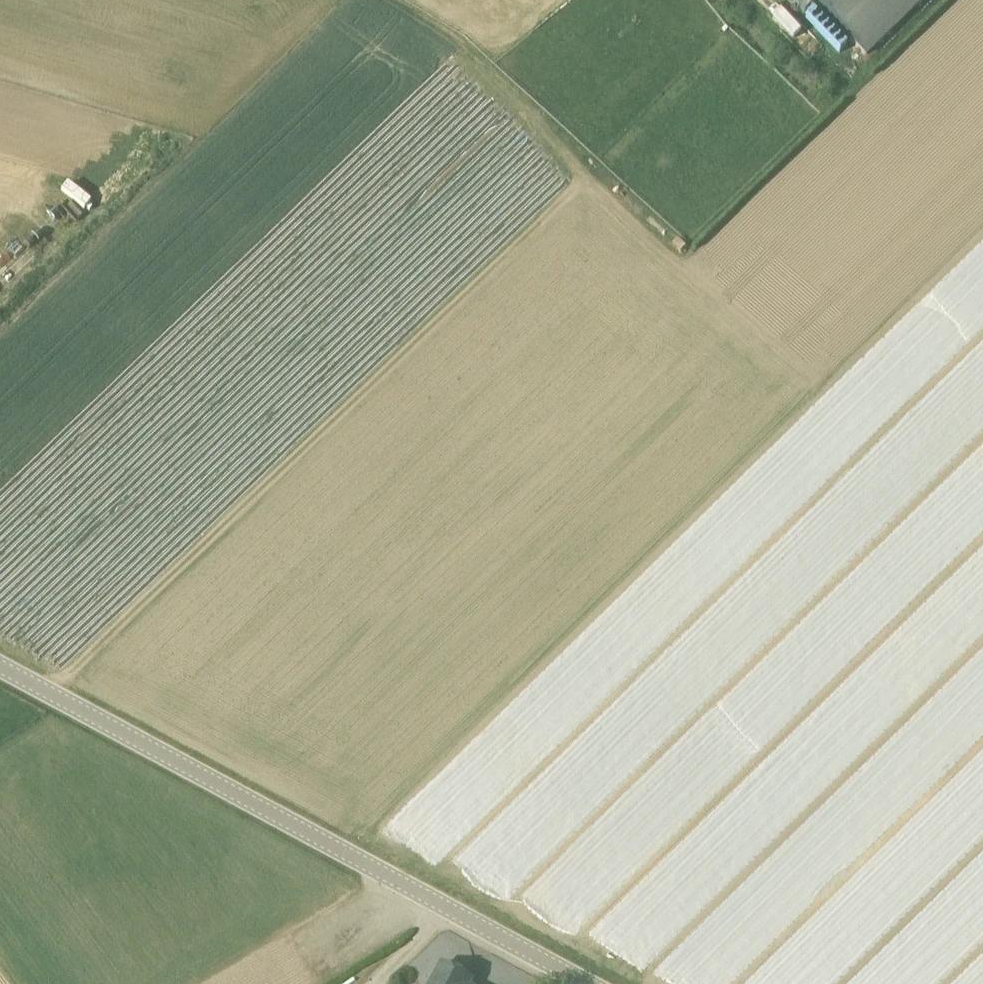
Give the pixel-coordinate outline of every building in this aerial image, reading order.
[(865,56),(923,0),(811,0),(865,56)] [(471,980),(442,964),(431,983),(469,983),(471,980)]
